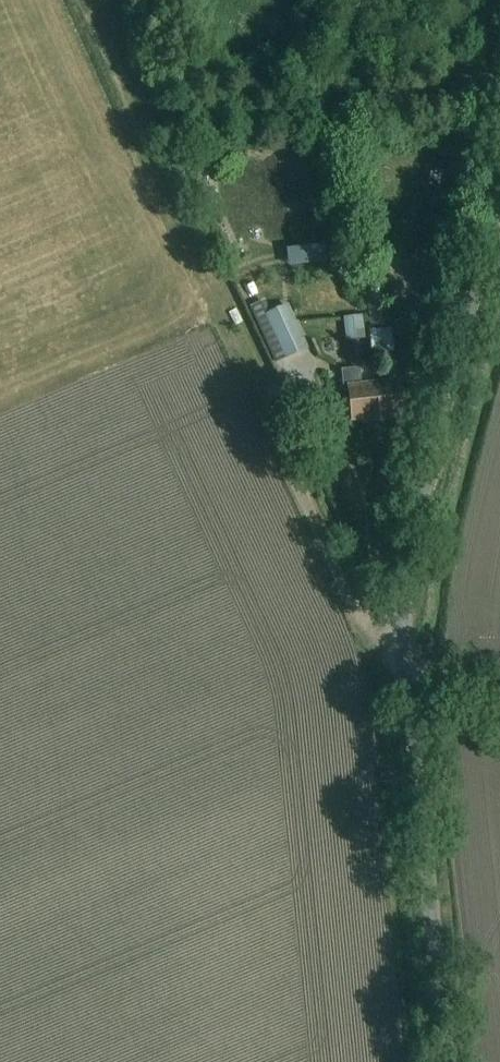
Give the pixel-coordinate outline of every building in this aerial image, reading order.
[(287,166),(292,191),(312,187),(307,162),(287,166)] [(241,242),(254,237),(243,203),(229,208),(241,242)] [(365,282),(370,329),(392,327),(387,279),(365,282)] [(265,315),(285,360),(309,349),(288,305),(265,315)] [(365,340),(363,316),(344,318),(346,342),(365,340)] [(369,331),(372,355),(394,353),(392,328),(369,331)] [(380,422),(376,382),(362,383),(361,368),(342,370),(343,389),(349,388),(352,421),(367,419),(367,423),(380,422)] [(390,381),(376,382),(380,422),(394,421),(393,415),(406,414),(401,369),(389,371),(390,381)]
